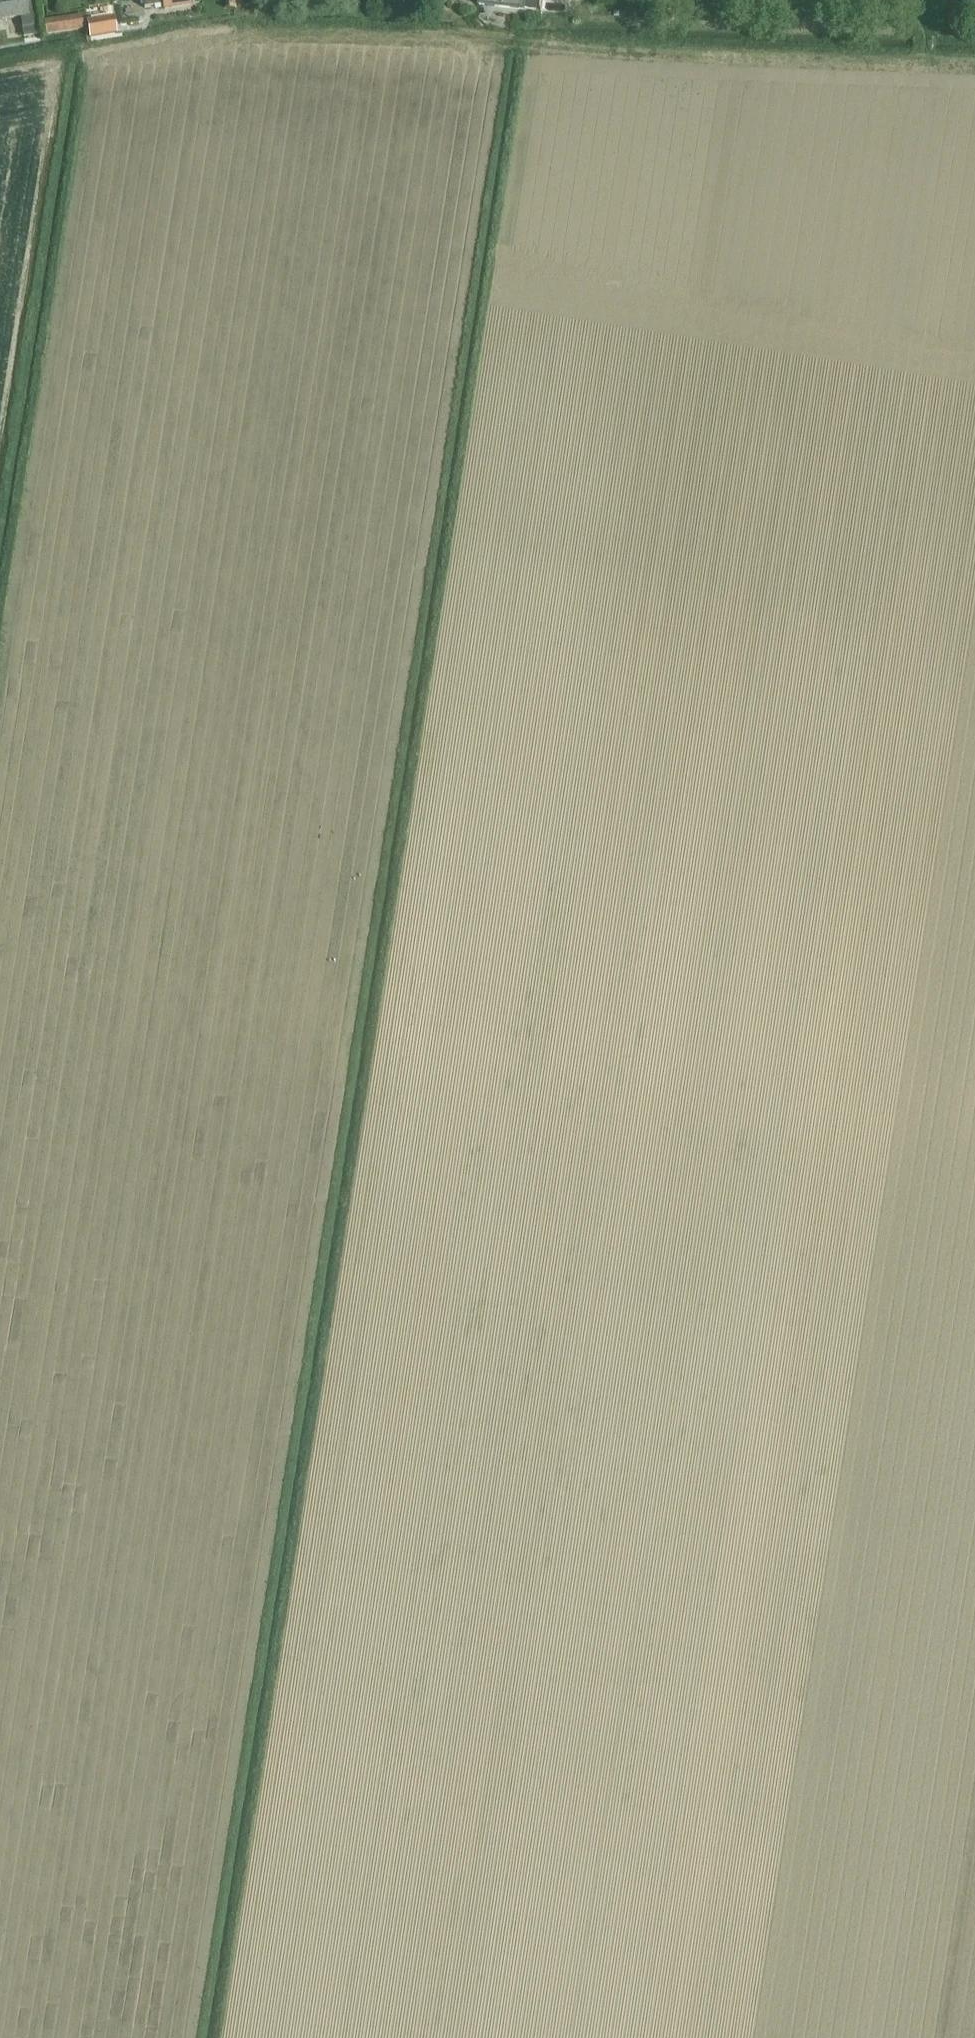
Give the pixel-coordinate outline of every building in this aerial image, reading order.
[(27,0),(0,0),(0,20),(20,16),(29,14),(29,13),(27,0)] [(164,5),(165,10),(192,6),(191,0),(144,0),(145,8),(164,5)] [(479,6),(523,10),(536,11),(537,0),(480,0),(479,6)] [(29,14),(20,16),(24,38),(38,36),(36,27),(38,27),(35,12),(29,13),(29,14)] [(82,15),(45,21),(47,35),(84,29),(82,15)] [(113,17),(87,21),(88,29),(90,39),(91,39),(116,34),(113,17)]
